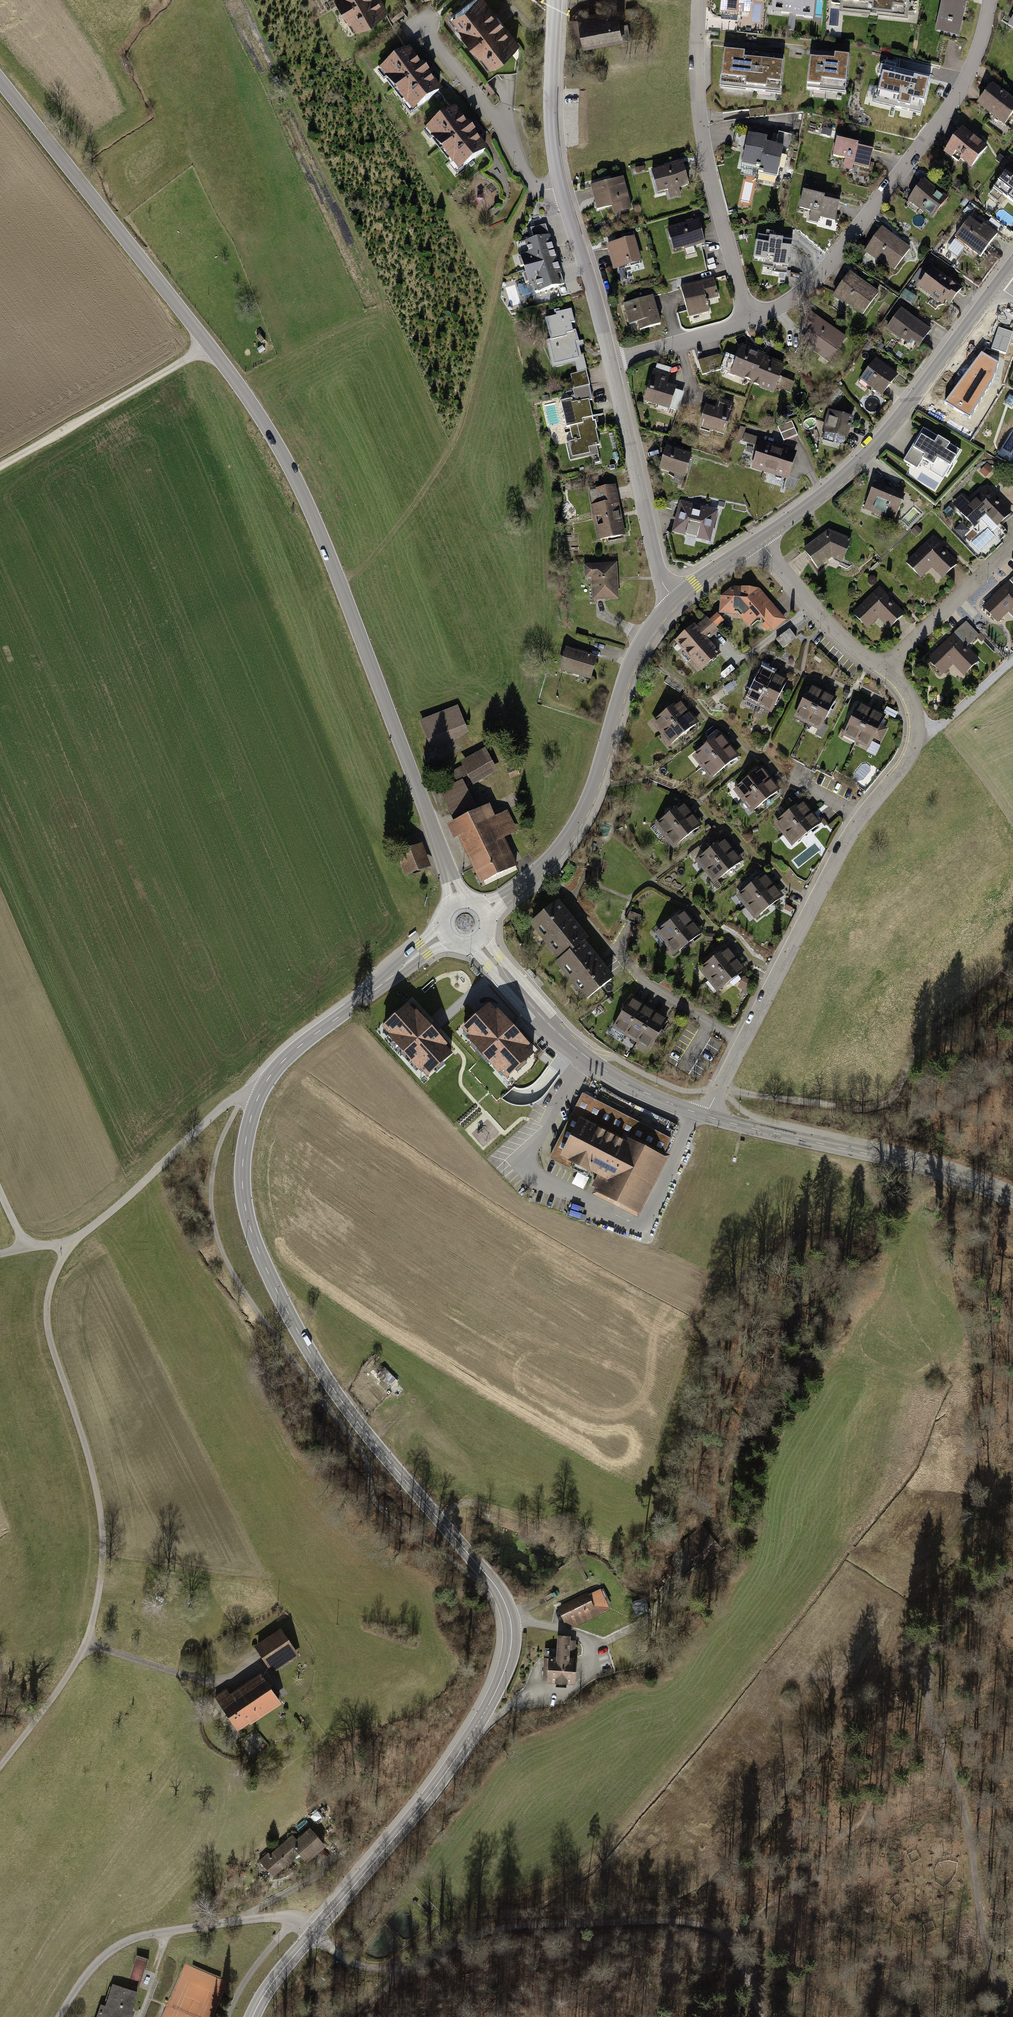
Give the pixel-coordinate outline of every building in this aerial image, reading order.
[(352,30),(385,11),(379,0),(335,0),(352,30)] [(482,0),(471,0),(448,19),(487,68),(517,44),(482,0)] [(719,13),(749,16),(750,0),(721,0),(719,13)] [(791,16),(792,0),(773,0),(771,14),(791,16)] [(791,16),(790,18),(812,20),(814,0),(792,0),(791,16)] [(843,10),(904,17),(905,0),(844,0),(843,10)] [(946,1),(938,36),(962,41),(970,6),(946,1)] [(619,21),(576,27),(579,51),(622,45),(619,21)] [(407,50),(376,74),(409,116),(440,92),(407,50)] [(785,57),(722,50),(717,90),(780,97),(785,57)] [(850,57),(808,52),(803,94),(846,99),(850,57)] [(886,63),(884,68),(881,67),(879,76),(882,77),(877,100),(896,105),(895,109),(909,112),(910,108),(919,111),(920,103),(924,104),(930,79),(894,71),(895,65),(886,63)] [(982,107),(1007,131),(1012,125),(1012,102),(999,89),(982,107)] [(486,151),(453,109),(423,133),(456,175),(486,151)] [(961,131),(947,149),(974,168),(987,150),(961,131)] [(754,139),(747,162),(766,168),(764,174),(780,179),(788,157),(771,151),(773,146),(754,139)] [(844,142),(837,158),(850,163),(847,170),(871,180),(880,156),(844,142)] [(685,168),(656,175),(661,196),(690,190),(685,168)] [(997,189),(1012,201),(1012,173),(1010,171),(997,189)] [(631,207),(623,177),(593,185),(599,207),(613,203),(616,211),(631,207)] [(923,181),(909,199),(937,220),(950,202),(923,181)] [(808,195),(801,212),(837,228),(845,211),(808,195)] [(698,222),(670,230),(675,248),(703,241),(698,222)] [(517,253),(521,265),(553,256),(543,223),(529,227),(532,236),(522,239),(525,251),(517,253)] [(974,223),(960,240),(986,261),(1000,244),(974,223)] [(757,235),(754,259),(766,260),(766,256),(775,257),(772,273),(786,275),(792,241),(773,238),(773,232),(766,231),(765,237),(757,235)] [(886,235),(872,252),(898,273),(912,256),(886,235)] [(634,238),(609,244),(614,266),(639,259),(634,238)] [(553,256),(521,265),(526,281),(532,279),(535,290),(561,282),(553,256)] [(939,271),(925,288),(951,309),(965,292),(939,271)] [(853,278),(837,299),(866,320),(882,300),(853,278)] [(712,280),(683,287),(690,314),(707,309),(704,298),(716,295),(712,280)] [(652,296),(626,304),(630,321),(639,319),(641,326),(659,321),(652,296)] [(906,314),(890,335),(908,347),(912,342),(923,350),(934,334),(906,314)] [(574,317),(552,323),(563,367),(585,361),(574,317)] [(822,323),(806,342),(831,362),(846,342),(822,323)] [(742,347),(733,371),(751,378),(750,381),(773,390),(775,386),(790,391),(794,382),(779,375),(782,365),(762,358),(763,355),(742,347)] [(981,354),(945,404),(970,418),(992,382),(998,364),(981,354)] [(879,363),(864,382),(885,398),(900,379),(879,363)] [(655,370),(646,398),(669,405),(675,387),(666,384),(669,374),(655,370)] [(579,400),(568,402),(577,449),(574,449),(577,465),(597,461),(595,453),(604,451),(592,387),(577,390),(579,400)] [(680,408),(684,391),(676,389),(672,406),(680,408)] [(711,407),(703,431),(734,442),(742,417),(711,407)] [(830,411),(825,430),(847,436),(852,417),(830,411)] [(784,438),(798,434),(795,423),(781,427),(784,438)] [(921,426),(902,459),(916,467),(922,457),(945,471),(959,448),(921,426)] [(765,448),(757,473),(792,485),(801,459),(765,448)] [(690,457),(667,450),(661,469),(684,476),(690,457)] [(960,495),(953,502),(976,527),(986,518),(995,527),(1011,512),(988,487),(969,505),(960,495)] [(877,492),(868,515),(896,526),(905,502),(877,492)] [(621,494),(595,499),(604,545),(630,540),(621,494)] [(682,507),(674,535),(712,546),(720,518),(682,507)] [(829,536),(807,553),(822,574),(835,564),(845,567),(855,549),(829,536)] [(936,544),(911,567),(926,582),(937,572),(947,582),(960,569),(936,544)] [(585,565),(585,577),(592,577),(593,601),(617,601),(617,564),(585,565)] [(984,608),(997,622),(1008,612),(1012,617),(1012,588),(1009,584),(984,608)] [(723,596),(722,613),(740,614),(747,623),(754,617),(762,617),(772,629),(783,620),(758,590),(733,588),(723,596)] [(883,595),(859,617),(879,640),(904,619),(883,595)] [(694,626),(677,641),(701,668),(717,654),(705,640),(716,630),(706,619),(696,628),(694,626)] [(966,624),(929,659),(942,673),(953,663),(964,674),(978,661),(965,648),(978,636),(966,624)] [(567,648),(561,671),(591,678),(597,656),(567,648)] [(787,682),(762,669),(747,698),(772,711),(787,682)] [(834,700),(810,687),(795,715),(820,728),(834,700)] [(883,717),(860,705),(845,733),(869,745),(874,736),(881,739),(886,729),(879,725),(883,717)] [(685,708),(656,728),(673,752),(701,732),(685,708)] [(459,714),(425,727),(436,756),(470,742),(459,714)] [(726,742),(697,761),(714,785),(742,766),(726,742)] [(465,765),(452,772),(457,781),(440,789),(457,822),(455,823),(484,882),(516,866),(502,836),(514,830),(505,812),(487,821),(481,811),(477,813),(460,779),(470,774),(474,782),(492,773),(483,754),(465,763),(465,765)] [(769,775),(740,794),(757,818),(785,798),(769,775)] [(802,803),(776,822),(793,844),(818,824),(802,803)] [(686,809),(657,828),(673,852),(702,832),(686,809)] [(728,844),(700,863),(716,887),(745,868),(728,844)] [(417,847),(402,853),(410,872),(424,867),(417,847)] [(770,880),(742,899),(758,923),(787,904),(770,880)] [(556,904),(531,923),(561,961),(558,963),(585,998),(609,979),(582,945),(586,942),(556,904)] [(689,915),(660,934),(677,958),(705,938),(689,915)] [(731,951),(702,970),(719,994),(747,975),(731,951)] [(631,998),(614,1026),(650,1048),(667,1020),(631,998)] [(463,1030),(505,1076),(532,1053),(490,1006),(463,1030)] [(408,1007),(384,1028),(425,1075),(450,1054),(408,1007)] [(593,1194),(638,1218),(670,1156),(664,1153),(625,1132),(621,1139),(583,1120),(563,1159),(592,1174),(597,1177),(592,1186),(596,1188),(593,1194)] [(395,1381),(382,1366),(374,1373),(380,1381),(378,1383),(384,1390),(395,1381)] [(560,1609),(568,1626),(608,1608),(600,1590),(560,1609)] [(281,1632),(258,1647),(274,1671),(297,1655),(281,1632)] [(548,1680),(574,1682),(575,1660),(574,1660),(575,1642),(570,1642),(570,1638),(558,1637),(557,1660),(544,1659),(544,1678),(548,1678),(548,1680)] [(226,1691),(216,1698),(239,1731),(278,1704),(260,1678),(230,1698),(226,1691)] [(262,1862),(273,1873),(299,1851),(306,1859),(324,1844),(310,1828),(296,1839),(292,1835),(262,1862)] [(144,1972),(149,1958),(139,1955),(134,1969),(144,1972)] [(113,1984),(106,2006),(101,2005),(97,2016),(133,2016),(135,2011),(131,2010),(137,1992),(113,1984)]
